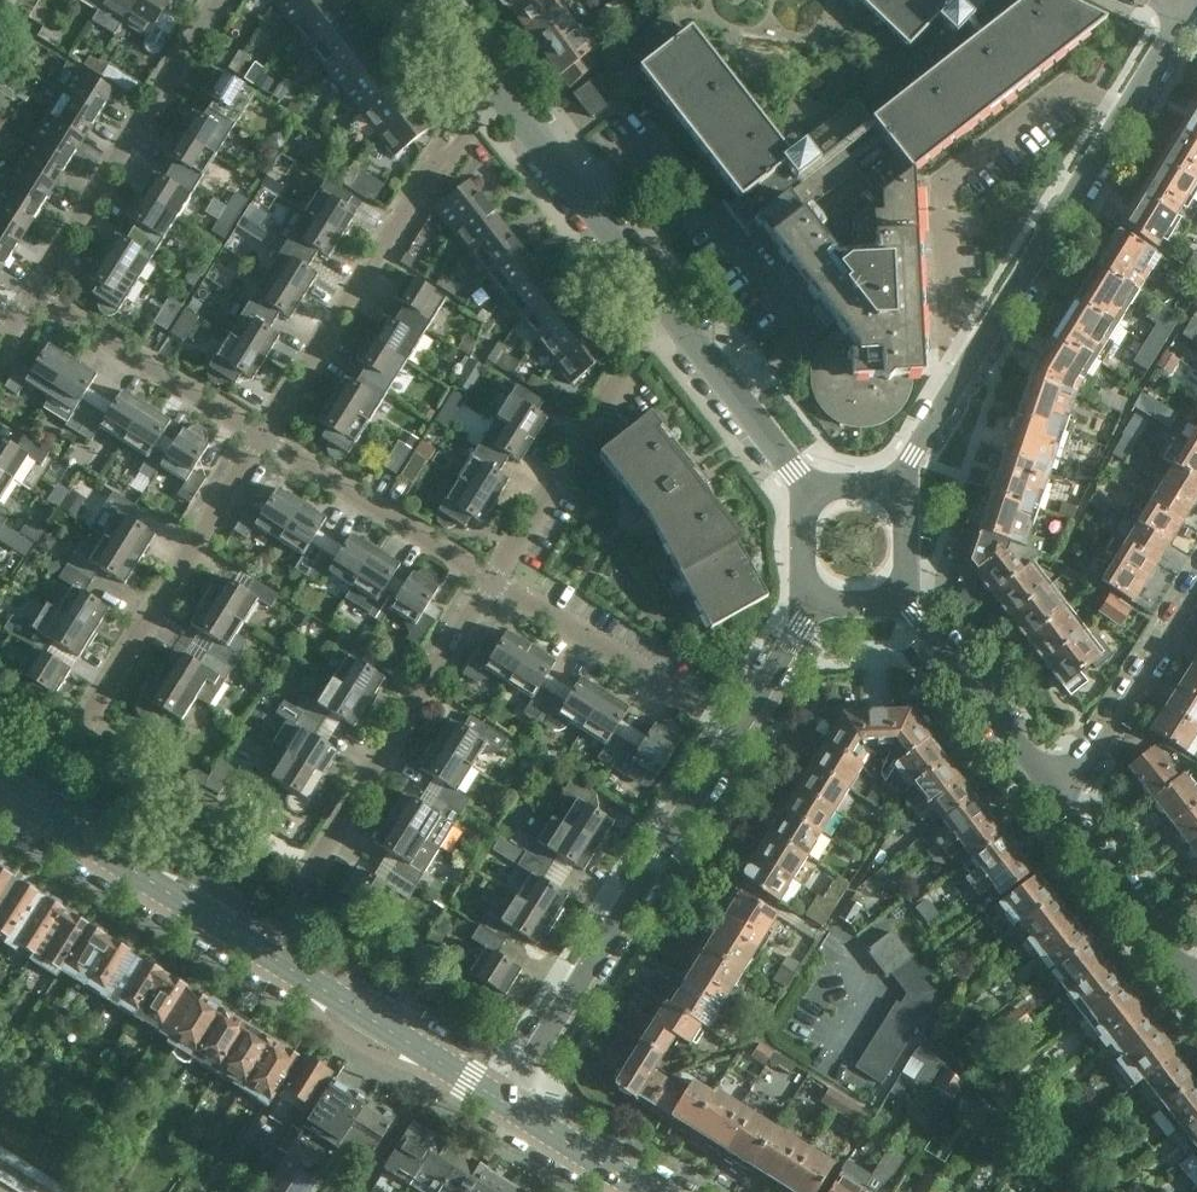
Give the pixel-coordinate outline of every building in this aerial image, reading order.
[(5,3),(14,9),(20,0),(7,0),(5,3)] [(99,8),(104,0),(86,0),(99,8)] [(99,8),(92,20),(115,35),(123,23),(137,0),(104,0),(99,8)] [(147,38),(145,42),(144,44),(144,45),(144,47),(144,49),(145,50),(146,52),(147,54),(149,55),(151,55),(154,56),(155,55),(158,54),(159,54),(161,52),(181,19),(165,9),(170,1),(168,0),(137,0),(123,23),(147,38)] [(292,26),(325,0),(280,0),(275,4),(292,26)] [(308,48),(343,21),(326,0),(325,0),(292,26),(308,48)] [(498,1),(503,8),(508,8),(509,9),(521,0),(498,0),(498,1)] [(560,0),(521,0),(509,9),(515,16),(515,23),(519,30),(525,31),(526,31),(563,3),(560,0)] [(1063,0),(1024,0),(871,120),(897,152),(864,178),(843,151),(823,167),(755,220),(845,335),(829,348),(821,360),(817,373),(818,386),(822,399),(831,410),(842,418),(856,422),(869,421),(882,416),(893,408),(901,397),(904,383),(905,377),(922,376),(912,172),(1105,20),(1063,0)] [(953,0),(858,0),(908,48),(937,18),(955,36),(973,17),(972,15),(985,1),(984,0),(958,0),(957,1),(956,0),(955,0),(954,1),(953,0)] [(580,26),(563,3),(526,31),(533,40),(532,47),(540,56),(580,26)] [(639,71),(755,220),(823,167),(805,143),(788,155),(690,30),(683,35),(665,12),(594,80),(607,96),(639,71)] [(308,48),(325,70),(360,43),(343,21),(308,48)] [(597,48),(580,26),(540,56),(547,66),(553,67),(570,88),(593,67),(585,57),(597,48)] [(46,42),(51,33),(42,28),(37,37),(46,42)] [(51,33),(46,42),(54,48),(60,39),(51,33)] [(37,44),(28,38),(15,60),(24,66),(37,44)] [(325,70),(342,91),(377,65),(360,43),(325,70)] [(234,60),(243,66),(248,57),(239,51),(234,60)] [(92,71),(98,62),(89,57),(84,66),(92,71)] [(243,66),(234,60),(228,69),(237,74),(243,66)] [(61,93),(98,116),(114,92),(77,69),(67,62),(52,87),(61,93)] [(98,62),(92,71),(101,77),(107,68),(98,62)] [(342,91),(359,113),(394,86),(377,65),(342,91)] [(208,109),(235,126),(254,94),(218,71),(203,94),(213,101),(208,109)] [(273,83),(261,76),(255,86),(267,93),(273,83)] [(278,88),(287,93),(292,84),(283,79),(278,88)] [(574,95),(591,117),(592,118),(610,105),(593,81),(574,95)] [(10,87),(1,82),(0,83),(0,94),(4,96),(10,87)] [(359,113),(376,135),(410,108),(394,86),(359,113)] [(10,87),(4,96),(13,102),(18,93),(10,87)] [(287,93),(278,88),(272,96),(281,102),(287,93)] [(61,93),(47,116),(84,139),(98,116),(61,93)] [(826,154),(872,118),(857,98),(811,134),(826,154)] [(1196,141),(1196,102),(1192,109),(1194,112),(1181,131),(1196,141)] [(410,108),(376,135),(394,157),(428,131),(410,108)] [(215,157),(235,126),(208,109),(203,118),(192,112),(179,134),(215,157)] [(47,116),(32,140),(69,163),(84,139),(47,116)] [(1196,184),(1196,141),(1181,131),(1179,134),(1177,134),(1172,141),(1173,144),(1161,164),(1196,185),(1196,184)] [(196,188),(215,157),(179,134),(165,156),(175,162),(169,171),(196,188)] [(302,147),(311,152),(316,143),(307,138),(302,147)] [(32,140),(18,163),(54,186),(69,163),(32,140)] [(311,152),(302,147),(296,155),(305,161),(311,152)] [(318,151),(310,164),(322,171),(330,159),(318,151)] [(18,163),(3,186),(40,210),(54,186),(18,163)] [(1176,218),(1196,185),(1161,164),(1160,166),(1157,166),(1152,174),(1153,176),(1141,196),(1176,218)] [(345,174),(354,180),(360,171),(351,165),(345,174)] [(177,219),(196,188),(169,171),(164,180),(154,174),(140,196),(177,219)] [(354,180),(345,174),(340,183),(349,188),(354,180)] [(271,176),(263,188),(275,196),(280,188),(278,181),(271,176)] [(305,213),(342,236),(356,215),(345,208),(352,198),(325,182),(305,213)] [(434,209),(452,231),(486,205),(468,182),(434,209)] [(0,191),(0,217),(25,233),(40,210),(3,186),(0,191)] [(235,193),(227,207),(239,214),(248,201),(235,193)] [(157,249),(177,219),(140,196),(126,218),(137,224),(131,233),(157,249)] [(1176,218),(1141,196),(1139,199),(1137,199),(1132,207),(1133,209),(1121,229),(1156,250),(1176,218)] [(503,226),(486,205),(452,231),(468,253),(503,226)] [(250,207),(237,228),(251,237),(257,227),(265,215),(250,207)] [(305,213),(286,244),(312,261),(318,252),(328,258),(342,236),(305,213)] [(11,256),(25,233),(0,217),(0,249),(11,256)] [(468,253),(485,275),(520,248),(503,226),(468,253)] [(1109,247),(1096,267),(1138,293),(1151,273),(1159,258),(1119,232),(1116,236),(1114,236),(1108,244),(1109,247)] [(138,280),(157,249),(131,233),(126,242),(115,235),(101,257),(138,280)] [(286,244),(267,275),(303,298),(317,276),(307,270),(312,261),(286,244)] [(485,275),(502,297),(537,270),(520,248),(485,275)] [(11,256),(0,249),(0,273),(11,256)] [(1195,253),(1186,267),(1196,274),(1196,254),(1195,253)] [(406,254),(400,263),(409,268),(415,259),(406,254)] [(138,280),(101,257),(88,279),(98,285),(92,295),(99,299),(97,303),(97,307),(98,311),(101,314),(104,316),(108,317),(112,316),(116,315),(118,312),(138,280)] [(215,264),(206,278),(215,284),(224,270),(215,264)] [(1088,281),(1075,302),(1116,327),(1138,293),(1096,267),(1095,270),(1092,270),(1087,278),(1088,281)] [(502,297),(519,318),(554,292),(537,270),(502,297)] [(267,275),(247,306),(274,322),(280,313),(290,320),(303,298),(267,275)] [(399,315),(425,331),(445,299),(408,276),(394,299),(404,306),(399,315)] [(445,291),(450,282),(442,276),(436,285),(445,291)] [(450,282),(445,291),(454,296),(459,287),(450,282)] [(519,318),(536,340),(571,313),(554,292),(519,318)] [(166,331),(181,307),(168,299),(153,323),(166,331)] [(1116,327),(1075,302),(1073,304),(1070,305),(1065,313),(1066,316),(1050,341),(1068,352),(1071,347),(1095,361),(1116,327)] [(247,306),(228,336),(265,359),(279,337),(269,331),(274,322),(247,306)] [(183,342),(198,317),(185,309),(170,334),(183,342)] [(482,310),(476,319),(485,324),(491,315),(482,310)] [(1157,324),(1144,345),(1159,354),(1180,319),(1165,310),(1157,324)] [(536,340),(553,362),(588,335),(571,313),(536,340)] [(406,362),(425,331),(399,315),(393,323),(383,317),(369,339),(406,362)] [(588,335),(553,362),(571,385),(605,358),(588,335)] [(265,359),(228,336),(208,368),(207,372),(207,376),(208,380),(210,383),(214,385),(218,386),(222,385),(225,383),(228,380),(235,385),(241,375),(251,381),(265,359)] [(465,337),(459,351),(468,355),(475,342),(465,337)] [(387,393),(406,362),(369,339),(355,361),(366,367),(360,376),(387,393)] [(1029,381),(1076,396),(1078,389),(1095,361),(1071,347),(1068,352),(1050,341),(1050,343),(1046,343),(1042,351),(1043,354),(1033,369),(1029,381)] [(493,351),(502,357),(507,348),(498,343),(493,351)] [(49,398),(74,358),(61,350),(59,352),(48,345),(32,370),(20,362),(4,388),(17,396),(25,383),(49,398)] [(1159,354),(1144,345),(1133,363),(1148,372),(1159,354)] [(502,357),(493,351),(487,360),(496,366),(502,357)] [(1157,366),(1171,375),(1180,361),(1166,352),(1157,366)] [(78,434),(94,408),(81,401),(97,376),(85,369),(87,366),(74,358),(49,398),(43,408),(67,423),(65,426),(78,434)] [(536,390),(542,381),(533,375),(527,385),(536,390)] [(368,423),(387,393),(360,376),(355,385),(344,378),(331,400),(368,423)] [(542,381),(536,390),(545,395),(551,386),(542,381)] [(1063,434),(1076,396),(1029,381),(1022,403),(1018,405),(1014,418),(1063,434)] [(496,418),(533,441),(547,419),(536,413),(543,403),(516,387),(496,418)] [(1084,397),(1123,414),(1129,399),(1101,388),(1099,392),(1088,387),(1084,397)] [(123,444),(147,404),(134,396),(133,399),(122,392),(106,416),(94,408),(78,434),(91,442),(99,429),(123,444)] [(453,392),(449,399),(462,406),(465,400),(453,392)] [(1143,395),(1138,404),(1149,411),(1154,402),(1143,395)] [(368,423),(331,400),(317,422),(327,429),(321,438),(328,443),(327,446),(326,451),(328,454),(330,458),(334,460),(337,461),(341,460),(345,458),(348,455),(368,423)] [(147,404),(123,444),(147,459),(139,472),(152,480),(160,467),(160,466),(167,454),(155,447),(170,422),(159,415),(160,413),(147,404)] [(425,409),(422,414),(430,418),(433,414),(425,409)] [(767,599),(758,583),(752,587),(697,489),(705,485),(691,467),(685,472),(655,434),(661,429),(650,415),(598,455),(647,517),(710,630),(767,599)] [(496,418),(477,449),(504,466),(509,457),(519,463),(533,441),(496,418)] [(1004,458),(1050,472),(1063,434),(1014,418),(1010,430),(1012,434),(1004,458)] [(190,504),(206,478),(193,471),(208,446),(206,444),(207,440),(207,436),(206,433),(203,429),(200,427),(196,426),(192,427),(188,429),(186,432),(182,430),(167,454),(160,466),(160,467),(185,482),(177,496),(190,504)] [(1195,426),(1186,440),(1182,438),(1179,442),(1179,443),(1196,454),(1196,427),(1195,426)] [(404,431),(398,442),(411,450),(412,451),(419,440),(404,431)] [(13,481),(28,457),(41,465),(49,452),(23,436),(16,448),(0,439),(0,473),(13,481)] [(1179,443),(1179,442),(1176,440),(1163,460),(1171,464),(1171,465),(1196,481),(1196,454),(1179,443)] [(398,442),(382,467),(395,475),(411,450),(398,442)] [(421,442),(415,453),(428,461),(434,451),(421,442)] [(1131,454),(1118,446),(1112,456),(1126,462),(1131,454)] [(477,449),(458,480),(495,503),(508,481),(498,474),(504,466),(477,449)] [(415,453),(399,478),(412,486),(428,461),(415,453)] [(1038,510),(1050,472),(1004,458),(997,479),(993,481),(989,495),(1038,510)] [(1196,492),(1196,481),(1171,465),(1162,479),(1158,477),(1155,482),(1190,504),(1196,492)] [(1096,475),(1079,470),(1076,480),(1093,485),(1096,475)] [(0,473),(0,501),(13,481),(0,473)] [(495,503),(458,480),(438,511),(436,515),(436,519),(438,523),(440,526),(443,528),(447,529),(451,529),(455,527),(458,524),(465,528),(471,518),(481,525),(495,503)] [(1072,491),(1089,496),(1093,485),(1076,480),(1072,491)] [(1178,523),(1190,504),(1155,482),(1151,486),(1156,489),(1147,504),(1178,523)] [(249,506),(233,531),(226,543),(235,549),(242,537),(246,539),(255,526),(279,541),(303,502),(290,494),(288,496),(277,489),(262,513),(249,506)] [(72,492),(61,508),(74,516),(84,500),(72,492)] [(103,537),(142,562),(150,549),(148,547),(155,536),(130,520),(138,508),(112,492),(104,505),(118,513),(103,537)] [(979,533),(1042,554),(1042,553),(1054,557),(1060,545),(1029,535),(1038,510),(989,495),(985,507),(986,510),(979,533)] [(1092,496),(1087,504),(1104,514),(1109,507),(1092,496)] [(303,502),(279,541),(302,556),(294,569),(307,577),(323,552),(310,544),(326,519),(315,512),(316,510),(303,502)] [(1166,543),(1178,523),(1147,504),(1138,518),(1133,515),(1130,520),(1166,543)] [(3,526),(11,513),(0,506),(0,524),(3,526)] [(1154,562),(1166,543),(1130,520),(1127,525),(1131,528),(1123,541),(1122,542),(1154,562)] [(991,595),(1041,557),(1042,554),(979,533),(976,532),(972,545),(974,545),(973,550),(970,549),(966,563),(974,574),(976,572),(982,579),(980,581),(991,595)] [(352,587),(377,548),(364,540),(362,542),(351,535),(335,560),(323,552),(307,577),(320,585),(328,572),(352,587)] [(66,566),(92,582),(100,569),(124,585),(131,573),(134,575),(142,562),(103,537),(95,549),(90,546),(88,546),(86,546),(83,546),(81,546),(79,547),(77,549),(66,566)] [(1142,581),(1154,562),(1122,542),(1123,541),(1116,537),(1107,553),(1109,554),(1106,559),(1142,581)] [(377,548),(352,587),(376,602),(368,615),(381,624),(389,610),(396,598),(384,590),(400,566),(388,559),(390,556),(377,548)] [(1041,557),(991,595),(993,597),(995,596),(998,600),(996,602),(1008,617),(1046,589),(1029,567),(1041,558),(1041,557)] [(1142,581),(1106,559),(1103,564),(1107,567),(1098,581),(1129,601),(1142,581)] [(1061,563),(1055,561),(1050,569),(1062,576),(1066,567),(1061,563)] [(92,582),(66,566),(58,579),(71,587),(57,611),(96,635),(104,622),(102,621),(109,610),(84,594),(92,582)] [(1075,585),(1081,577),(1066,567),(1062,576),(1075,585)] [(419,648),(435,622),(423,614),(438,590),(435,588),(436,584),(436,580),(435,576),(432,573),(429,570),(425,570),(421,571),(418,572),(415,575),(412,573),(396,598),(389,610),(403,619),(409,634),(406,639),(419,648)] [(203,600),(242,624),(257,600),(270,608),(278,595),(253,580),(245,592),(220,577),(213,588),(211,586),(203,600)] [(1026,640),(1063,611),(1046,589),(1008,617),(1010,620),(1012,618),(1015,622),(1013,624),(1026,640)] [(1097,611),(1104,615),(1117,624),(1127,607),(1107,595),(1097,611)] [(242,624),(203,600),(195,613),(197,614),(190,625),(215,641),(207,653),(232,669),(245,650),(245,645),(242,640),(235,635),(242,624)] [(33,648),(46,655),(53,643),(78,658),(85,647),(88,649),(96,635),(57,611),(47,605),(32,629),(11,616),(3,629),(33,648)] [(1043,662),(1081,634),(1063,611),(1026,640),(1027,642),(1029,640),(1033,645),(1031,646),(1043,662)] [(479,649),(463,675),(476,683),(495,677),(508,685),(532,645),(519,637),(518,639),(507,632),(491,657),(479,649)] [(1081,634),(1043,662),(1044,664),(1047,662),(1050,666),(1048,668),(1061,685),(1063,684),(1070,692),(1084,682),(1077,673),(1091,662),(1097,670),(1114,656),(1097,634),(1088,642),(1081,634)] [(332,680),(371,705),(380,692),(377,690),(384,679),(360,664),(368,651),(342,635),(334,648),(347,656),(332,680)] [(536,721),(552,695),(540,687),(554,662),(544,656),(545,653),(532,645),(508,685),(532,699),(523,713),(536,721)] [(22,694),(30,681),(54,697),(56,693),(60,695),(64,695),(68,694),(71,691),(73,688),(74,684),(73,680),(71,676),(68,674),(70,671),(46,655),(33,648),(18,673),(4,665),(0,672),(0,680),(22,694)] [(209,706),(224,682),(232,669),(207,653),(199,666),(174,650),(167,662),(165,660),(157,673),(196,698),(209,706)] [(1192,664),(1186,673),(1183,674),(1178,681),(1179,684),(1178,686),(1196,698),(1196,667),(1192,664)] [(196,698),(157,673),(138,703),(136,707),(136,711),(137,715),(140,718),(143,720),(147,721),(151,721),(155,719),(157,716),(161,710),(181,722),(196,698)] [(582,731),(606,691),(593,683),(591,686),(580,679),(565,703),(552,695),(536,721),(549,729),(555,731),(560,732),(564,730),(569,727),(570,724),(582,731)] [(296,709),(321,725),(329,713),(354,728),(361,717),(363,718),(371,705),(332,680),(317,704),(304,696),(296,709)] [(1178,686),(1177,688),(1173,689),(1169,696),(1170,699),(1164,708),(1196,729),(1196,698),(1178,686)] [(610,767),(626,741),(614,734),(629,709),(618,702),(619,700),(606,691),(582,731),(606,746),(597,759),(610,767)] [(286,754),(325,779),(334,766),(331,764),(338,753),(314,738),(321,725),(296,709),(285,702),(277,715),(288,722),(273,746),(286,754)] [(1150,731),(1185,754),(1196,735),(1196,729),(1164,708),(1159,717),(1155,718),(1150,726),(1151,729),(1150,731)] [(891,752),(898,762),(929,739),(906,710),(900,710),(899,713),(892,713),(893,746),(890,752),(891,752)] [(866,754),(890,752),(893,746),(892,713),(883,713),(882,711),(870,712),(868,714),(861,715),(863,746),(866,754)] [(860,764),(866,754),(863,746),(861,715),(853,716),(851,712),(845,713),(833,731),(829,732),(826,737),(827,741),(826,743),(860,764)] [(440,730),(432,743),(471,768),(478,758),(500,752),(508,739),(470,716),(462,728),(450,721),(443,732),(440,730)] [(626,741),(610,767),(623,775),(642,787),(643,788),(645,788),(647,788),(648,787),(650,787),(651,786),(652,785),(657,778),(680,741),(677,739),(678,735),(678,731),(677,727),(674,724),(671,722),(667,721),(663,722),(660,724),(657,727),(654,725),(639,749),(626,741)] [(896,765),(913,786),(942,762),(942,761),(943,757),(929,739),(898,762),(898,763),(896,765)] [(438,798),(462,813),(470,800),(456,792),(471,768),(432,743),(424,756),(426,758),(419,769),(444,785),(436,797),(438,798)] [(849,789),(862,767),(859,765),(860,764),(826,743),(819,754),(815,754),(812,760),(813,765),(812,766),(849,789)] [(1144,757),(1129,769),(1151,796),(1153,799),(1183,776),(1196,765),(1162,746),(1155,751),(1154,750),(1144,757)] [(287,797),(286,800),(285,804),(286,808),(289,811),(292,814),(296,814),(300,814),(304,812),(307,809),(325,779),(286,754),(271,779),(291,791),(287,797)] [(913,813),(933,798),(957,780),(951,773),(952,769),(948,764),(944,764),(942,762),(913,786),(920,796),(907,806),(913,813)] [(834,812),(843,798),(849,789),(812,766),(806,776),(801,777),(797,783),(799,787),(798,789),(834,812)] [(192,805),(196,798),(200,792),(175,776),(167,789),(192,805)] [(1196,805),(1196,787),(1193,789),(1183,776),(1153,799),(1156,803),(1155,806),(1160,812),(1164,812),(1173,824),(1196,805)] [(561,824),(601,849),(609,836),(606,834),(613,823),(589,808),(597,795),(571,779),(563,792),(564,792),(562,796),(561,801),(563,808),(566,811),(568,813),(561,824)] [(933,812),(940,821),(971,798),(969,796),(970,792),(966,787),(962,787),(957,780),(933,798),(913,813),(899,824),(906,834),(921,823),(919,822),(933,812)] [(820,834),(834,812),(798,789),(792,798),(787,799),(783,805),(785,809),(783,811),(820,834)] [(200,792),(196,798),(192,805),(216,820),(225,807),(200,792)] [(866,800),(878,808),(878,796),(872,792),(866,800)] [(462,813),(438,798),(436,797),(428,810),(404,794),(397,806),(394,804),(386,817),(425,842),(438,850),(462,813)] [(985,815),(971,798),(940,821),(948,831),(935,841),(937,843),(926,851),(931,858),(985,815)] [(1173,824),(1180,833),(1179,837),(1185,843),(1188,844),(1189,845),(1196,839),(1196,805),(1173,824)] [(806,857),(820,834),(783,811),(777,821),(773,822),(770,827),(771,831),(769,834),(806,857)] [(1001,834),(985,815),(931,858),(939,869),(950,860),(948,858),(961,848),(969,858),(1001,834)] [(380,832),(373,843),(398,858),(390,871),(415,887),(438,850),(425,842),(386,817),(378,830),(380,832)] [(525,853),(551,869),(558,856),(583,872),(590,861),(593,862),(601,849),(561,824),(552,818),(537,842),(517,830),(509,843),(525,853)] [(792,880),(806,857),(769,834),(763,843),(759,845),(755,851),(757,854),(755,857),(792,880)] [(1016,851),(1001,834),(969,858),(977,868),(964,879),(965,880),(953,889),(958,896),(1016,851)] [(1016,851),(958,896),(967,906),(978,897),(977,895),(990,885),(999,896),(1030,872),(1027,868),(1028,866),(1016,851)] [(515,898),(554,923),(563,910),(560,908),(567,897),(543,881),(551,869),(525,853),(517,866),(530,874),(515,898)] [(740,880),(777,904),(792,880),(755,857),(749,866),(745,868),(741,873),(742,877),(740,880)] [(11,879),(10,878),(9,872),(2,867),(0,868),(0,897),(11,879)] [(359,905),(378,917),(394,891),(407,900),(415,887),(390,871),(382,883),(357,868),(350,880),(348,878),(339,892),(337,896),(337,900),(338,904),(341,907),(344,910),(348,910),(352,910),(356,908),(359,905)] [(1015,927),(1053,898),(1035,875),(997,904),(1015,927)] [(0,897),(0,940),(6,944),(36,896),(36,895),(20,884),(19,884),(11,879),(0,897)] [(776,917),(734,890),(719,914),(738,926),(735,931),(739,933),(736,938),(755,950),(776,917)] [(834,907),(816,895),(804,914),(823,926),(834,907)] [(6,944),(5,945),(32,961),(63,912),(61,911),(60,904),(52,900),(47,902),(44,901),(36,896),(6,944)] [(554,923),(515,898),(509,908),(503,905),(492,906),(487,914),(479,927),(504,943),(512,930),(537,946),(544,934),(546,936),(554,923)] [(1053,898),(1015,927),(1026,942),(1021,946),(1027,953),(1032,949),(1070,919),(1053,898)] [(63,912),(32,961),(55,976),(59,970),(60,971),(87,928),(63,912)] [(719,914),(699,947),(741,974),(755,950),(736,938),(739,933),(735,931),(738,926),(719,914)] [(1087,942),(1070,919),(1032,949),(1049,971),(1087,942)] [(75,980),(58,1009),(67,1014),(84,986),(111,943),(102,937),(102,930),(94,926),(88,929),(87,928),(60,971),(75,980)] [(468,973),(484,983),(488,986),(486,989),(486,993),(487,997),(490,1000),(493,1003),(497,1003),(501,1003),(505,1001),(507,998),(516,984),(514,982),(521,971),(497,955),(504,943),(479,927),(471,939),(484,948),(468,973)] [(882,970),(905,952),(890,933),(867,951),(882,970)] [(111,943),(84,986),(109,1002),(135,961),(127,955),(128,953),(126,952),(126,946),(119,941),(112,944),(111,943)] [(1104,964),(1087,942),(1049,971),(1066,993),(1104,964)] [(726,997),(741,974),(699,947),(678,980),(698,992),(701,987),(704,990),(707,985),(726,997)] [(897,983),(920,965),(911,954),(908,956),(905,952),(882,970),(885,974),(889,972),(897,983)] [(787,956),(781,966),(794,973),(800,964),(787,956)] [(135,961),(109,1002),(134,1017),(161,974),(159,973),(159,967),(152,962),(146,965),(144,963),(143,965),(135,961)] [(1121,986),(1104,964),(1066,993),(1084,1015),(1121,986)] [(920,965),(897,983),(905,993),(940,991),(920,965)] [(785,990),(793,976),(780,968),(771,982),(785,990)] [(134,1017),(119,1042),(128,1048),(143,1023),(159,1033),(186,990),(184,988),(183,982),(176,978),(170,980),(161,974),(134,1017)] [(1042,978),(1033,985),(1038,992),(1047,985),(1042,978)] [(678,980),(664,1004),(706,1030),(726,997),(707,985),(704,990),(701,987),(698,992),(678,980)] [(1138,1008),(1121,986),(1084,1015),(1101,1037),(1138,1008)] [(186,990),(159,1033),(167,1039),(165,1043),(175,1049),(170,1055),(173,1060),(183,1066),(188,1065),(192,1060),(222,1012),(219,1011),(219,1004),(211,999),(205,1002),(186,990)] [(940,991),(905,993),(906,993),(899,1004),(920,1018),(923,1020),(940,991)] [(920,1018),(899,1004),(895,1002),(887,1015),(912,1031),(920,1018)] [(773,1009),(764,1003),(756,1016),(765,1022),(773,1009)] [(661,1056),(662,1055),(673,1037),(687,1046),(700,1027),(705,1031),(706,1030),(664,1004),(644,1036),(641,1034),(637,1040),(640,1042),(639,1043),(661,1056)] [(1156,1030),(1138,1008),(1101,1037),(1097,1040),(1114,1062),(1156,1030)] [(222,1012),(192,1060),(216,1075),(249,1023),(236,1015),(230,1018),(222,1012)] [(19,1014),(9,1030),(18,1036),(28,1020),(19,1014)] [(912,1031),(887,1015),(879,1028),(904,1044),(912,1031)] [(747,1030),(756,1036),(765,1022),(756,1016),(747,1030)] [(249,1023),(216,1075),(240,1090),(270,1043),(262,1038),(261,1031),(249,1023)] [(871,1041),(896,1057),(904,1044),(879,1028),(871,1041)] [(1138,1083),(1172,1056),(1174,1054),(1156,1030),(1114,1062),(1110,1066),(1128,1090),(1138,1083)] [(896,1057),(871,1041),(863,1054),(888,1070),(896,1057)] [(270,1043),(240,1090),(266,1107),(296,1059),(286,1053),(285,1046),(278,1042),(272,1044),(270,1043)] [(661,1056),(639,1043),(624,1067),(619,1069),(615,1077),(616,1081),(612,1086),(648,1109),(666,1081),(651,1072),(661,1056)] [(764,1068),(767,1062),(773,1053),(759,1044),(750,1059),(764,1068)] [(942,1064),(922,1045),(912,1056),(932,1075),(942,1064)] [(790,1077),(796,1067),(773,1053),(767,1062),(790,1077)] [(888,1070),(863,1054),(855,1067),(880,1083),(888,1070)] [(1138,1083),(1141,1087),(1159,1110),(1193,1083),(1192,1081),(1193,1077),(1188,1071),(1183,1070),(1172,1056),(1138,1083)] [(330,1075),(304,1058),(268,1115),(277,1121),(282,1122),(287,1120),(290,1117),(295,1107),(306,1114),(330,1075)] [(945,1069),(934,1087),(953,1099),(961,1085),(945,1069)] [(988,1072),(979,1079),(984,1085),(993,1077),(988,1072)] [(336,1149),(366,1102),(332,1080),(304,1124),(286,1154),(262,1191),(310,1191),(321,1173),(336,1149)] [(648,1109),(688,1134),(715,1091),(714,1090),(711,1094),(691,1081),(684,1092),(666,1081),(648,1109)] [(1176,1132),(1196,1115),(1196,1085),(1195,1085),(1193,1083),(1159,1110),(1176,1132)] [(828,1089),(820,1104),(833,1111),(842,1097),(828,1089)] [(688,1134),(722,1155),(734,1136),(729,1133),(732,1129),(727,1126),(739,1107),(715,1091),(688,1134)] [(860,1127),(868,1112),(842,1097),(833,1111),(860,1127)] [(363,1166),(364,1166),(393,1119),(390,1117),(390,1112),(383,1108),(378,1109),(366,1102),(336,1149),(363,1166)] [(722,1155),(746,1171),(773,1128),(739,1107),(727,1126),(732,1129),(729,1133),(734,1136),(722,1155)] [(258,1115),(241,1141),(250,1147),(267,1121),(258,1115)] [(1193,1154),(1196,1151),(1196,1115),(1176,1132),(1193,1154)] [(286,1154),(304,1124),(296,1119),(277,1148),(286,1154)] [(411,1125),(402,1140),(383,1170),(408,1185),(412,1180),(436,1140),(411,1125)] [(746,1171),(770,1186),(783,1167),(788,1170),(790,1166),(796,1169),(808,1150),(773,1128),(746,1171)] [(994,1157),(1012,1168),(1018,1159),(1022,1151),(1025,1147),(1007,1136),(994,1157)] [(431,1191),(438,1191),(458,1159),(450,1154),(452,1151),(436,1140),(412,1180),(431,1191)] [(13,1156),(1,1149),(0,1151),(0,1178),(13,1156)] [(780,1191),(816,1191),(833,1165),(808,1150),(796,1169),(790,1166),(788,1170),(783,1167),(770,1186),(780,1191)] [(1022,1151),(1018,1159),(1042,1175),(1047,1167),(1022,1151)] [(10,1189),(26,1164),(13,1156),(0,1178),(0,1183),(10,1189)] [(485,1171),(469,1161),(467,1165),(458,1159),(438,1191),(472,1191),(485,1171)] [(14,1191),(25,1191),(38,1172),(26,1164),(10,1189),(14,1191)] [(879,1165),(871,1178),(879,1183),(887,1170),(879,1165)] [(1050,1170),(1041,1181),(1053,1191),(1062,1181),(1050,1170)] [(485,1171),(472,1191),(506,1191),(509,1187),(485,1171)] [(38,1172),(25,1191),(42,1191),(50,1180),(38,1172)] [(863,1190),(839,1176),(828,1191),(862,1191),(863,1190)] [(62,1187),(50,1180),(42,1191),(59,1191),(62,1187)] [(916,1191),(928,1191),(932,1185),(924,1180),(916,1191)] [(932,1185),(928,1191),(941,1191),(944,1187),(934,1181),(932,1185)]
